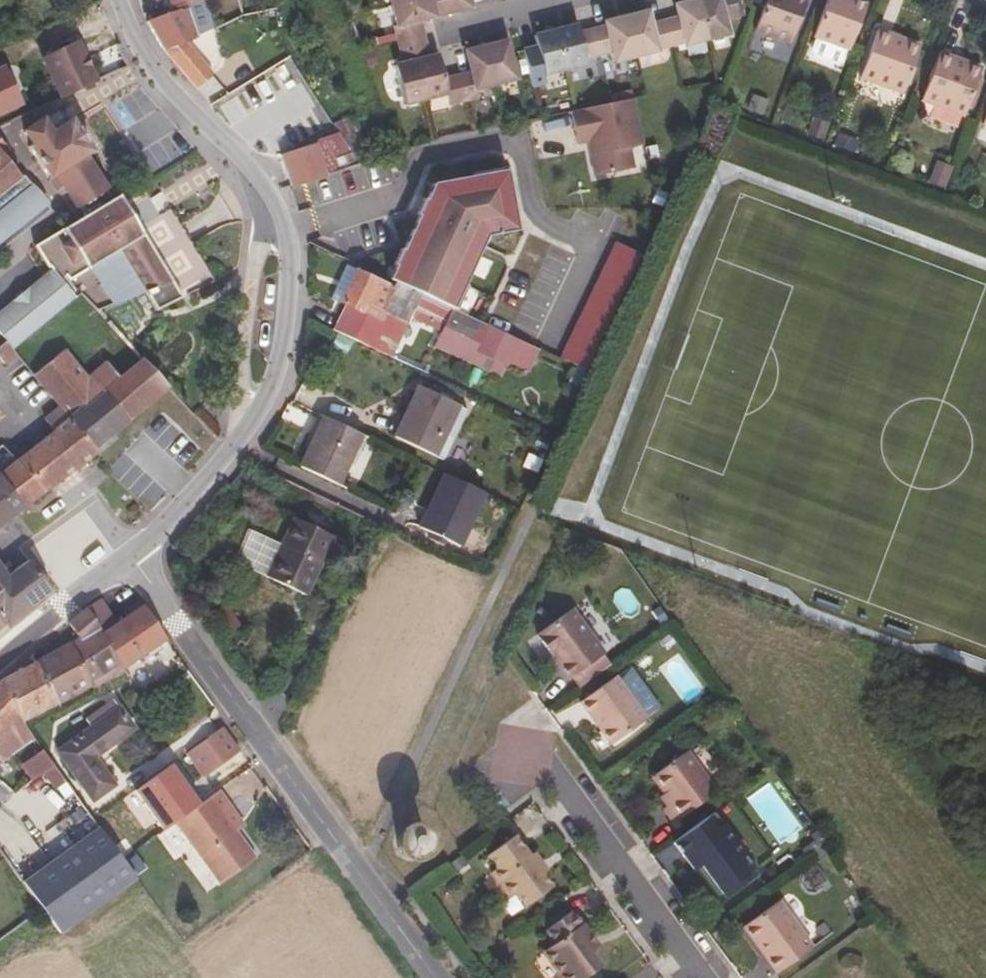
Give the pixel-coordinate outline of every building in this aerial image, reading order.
[(171,9),(208,0),(168,0),(171,9)] [(392,31),(388,32),(395,58),(424,52),(417,25),(434,22),(429,0),(384,0),(392,31)] [(434,22),(444,19),(439,0),(429,0),(434,22)] [(444,19),(456,16),(472,12),(469,0),(439,0),(444,19)] [(738,19),(734,0),(705,0),(678,7),(676,8),(679,20),(652,27),(648,14),(621,21),(604,24),(605,29),(580,34),(578,27),(551,33),(534,37),(545,78),(588,67),(588,64),(613,58),(615,66),(659,55),(659,54),(685,47),(686,48),(727,38),(725,23),(738,19)] [(789,46),(806,1),(804,0),(766,0),(754,33),(789,46)] [(850,53),(864,8),(847,0),(828,0),(813,40),(848,53),(850,53)] [(186,8),(147,22),(165,53),(197,89),(213,74),(189,44),(197,39),(186,8)] [(897,38),(877,31),(859,85),(906,101),(924,50),(909,45),(907,51),(894,47),(897,38)] [(60,99),(96,82),(78,43),(43,59),(60,99)] [(426,61),(397,67),(389,69),(399,108),(432,101),(443,99),(446,109),(474,102),(473,96),(513,85),(504,45),(500,46),(468,55),(464,56),(468,77),(439,82),(433,59),(426,61)] [(424,52),(395,58),(397,67),(426,61),(424,52)] [(964,118),(982,71),(967,65),(965,71),(950,66),(952,61),(939,56),(922,104),(964,118)] [(20,104),(2,68),(0,69),(0,113),(20,104)] [(643,145),(635,99),(572,111),(578,144),(589,141),(595,175),(635,168),(631,148),(643,145)] [(65,187),(84,216),(113,199),(86,158),(93,152),(73,121),(64,126),(56,113),(25,133),(33,145),(28,147),(58,191),(65,187)] [(337,133),(357,166),(371,160),(354,117),(332,124),(337,133)] [(281,156),(291,187),(357,166),(337,133),(318,139),(318,144),(312,145),(306,128),(280,137),(286,153),(281,156)] [(9,220),(19,212),(23,207),(27,203),(31,192),(26,185),(29,183),(21,172),(19,174),(8,161),(13,157),(0,141),(0,232),(9,225),(7,222),(9,220)] [(432,185),(390,278),(459,310),(468,288),(465,286),(486,239),(517,233),(507,168),(432,185)] [(160,215),(141,184),(113,199),(84,216),(35,249),(49,268),(55,263),(69,282),(91,267),(114,306),(145,293),(156,312),(201,288),(216,280),(201,255),(171,209),(160,215)] [(587,369),(643,252),(617,239),(561,357),(587,369)] [(528,373),(537,347),(490,326),(396,283),(394,286),(348,264),(332,299),(346,305),(335,331),(428,375),(429,370),(426,368),(435,347),(500,377),(506,363),(528,373)] [(0,314),(0,333),(6,341),(13,350),(75,298),(53,272),(0,314)] [(72,419),(98,451),(169,388),(124,339),(88,375),(65,350),(33,375),(53,401),(60,410),(68,420),(72,419)] [(6,341),(0,347),(0,359),(5,365),(17,355),(13,350),(6,341)] [(396,437),(444,460),(467,409),(438,396),(440,390),(432,387),(430,392),(419,388),(396,437)] [(68,474),(95,454),(98,451),(72,419),(68,420),(60,410),(53,415),(46,421),(55,432),(29,452),(23,456),(49,489),(68,474)] [(362,435),(324,417),(302,467),(340,485),(362,435)] [(20,451),(23,456),(29,452),(25,447),(20,451)] [(23,456),(20,451),(0,466),(0,475),(23,456)] [(49,489),(23,456),(0,475),(0,476),(25,507),(49,489)] [(460,546),(485,494),(445,475),(421,528),(433,533),(429,540),(444,546),(447,540),(460,546)] [(25,507),(0,476),(0,494),(16,514),(25,507)] [(334,509),(337,503),(312,490),(309,497),(334,509)] [(16,514),(0,494),(0,526),(16,514)] [(284,548),(269,578),(305,596),(332,537),(294,518),(280,546),(284,548)] [(235,561),(269,578),(284,548),(280,546),(248,532),(235,561)] [(52,589),(30,560),(10,576),(0,563),(0,624),(2,622),(5,626),(52,589)] [(101,599),(87,609),(120,670),(139,658),(141,661),(168,643),(140,602),(125,613),(128,618),(117,624),(101,599)] [(78,639),(36,662),(58,703),(91,685),(94,689),(109,681),(122,674),(120,670),(87,609),(70,622),(78,639)] [(573,610),(538,635),(570,680),(605,655),(573,610)] [(34,738),(27,728),(23,723),(58,703),(36,662),(3,681),(0,684),(0,760),(34,738)] [(646,720),(615,678),(579,702),(590,717),(593,715),(604,729),(600,731),(610,745),(646,720)] [(93,799),(113,784),(94,757),(131,728),(117,707),(58,752),(93,799)] [(186,751),(203,776),(243,750),(226,724),(186,751)] [(23,881),(59,932),(134,876),(94,821),(87,811),(43,750),(22,765),(31,779),(43,771),(88,833),(23,881)] [(715,793),(686,751),(651,776),(664,793),(671,802),(666,806),(662,808),(673,822),(715,793)] [(227,805),(217,792),(176,823),(219,883),(254,857),(220,810),(227,805)] [(671,802),(664,793),(660,796),(666,806),(671,802)] [(724,805),(712,814),(736,846),(748,837),(725,805),(724,805)] [(87,811),(94,821),(101,815),(94,806),(87,811)] [(712,814),(678,838),(719,896),(753,871),(752,869),(764,860),(748,837),(736,846),(712,814)] [(407,856),(413,857),(420,856),(425,852),(428,845),(427,839),(423,833),(417,830),(410,830),(404,833),(400,838),(399,845),(402,851),(407,856)] [(550,887),(540,875),(535,867),(539,863),(532,854),(528,858),(513,837),(487,856),(497,869),(490,873),(508,898),(514,893),(524,906),(550,887)] [(535,867),(540,875),(545,871),(539,863),(535,867)] [(812,948),(778,902),(743,927),(755,944),(758,941),(768,955),(766,958),(777,974),(812,948)] [(588,955),(583,948),(591,942),(571,913),(544,932),(554,945),(541,954),(558,977),(585,977),(598,969),(588,955)] [(583,948),(588,955),(597,949),(591,942),(583,948)]
